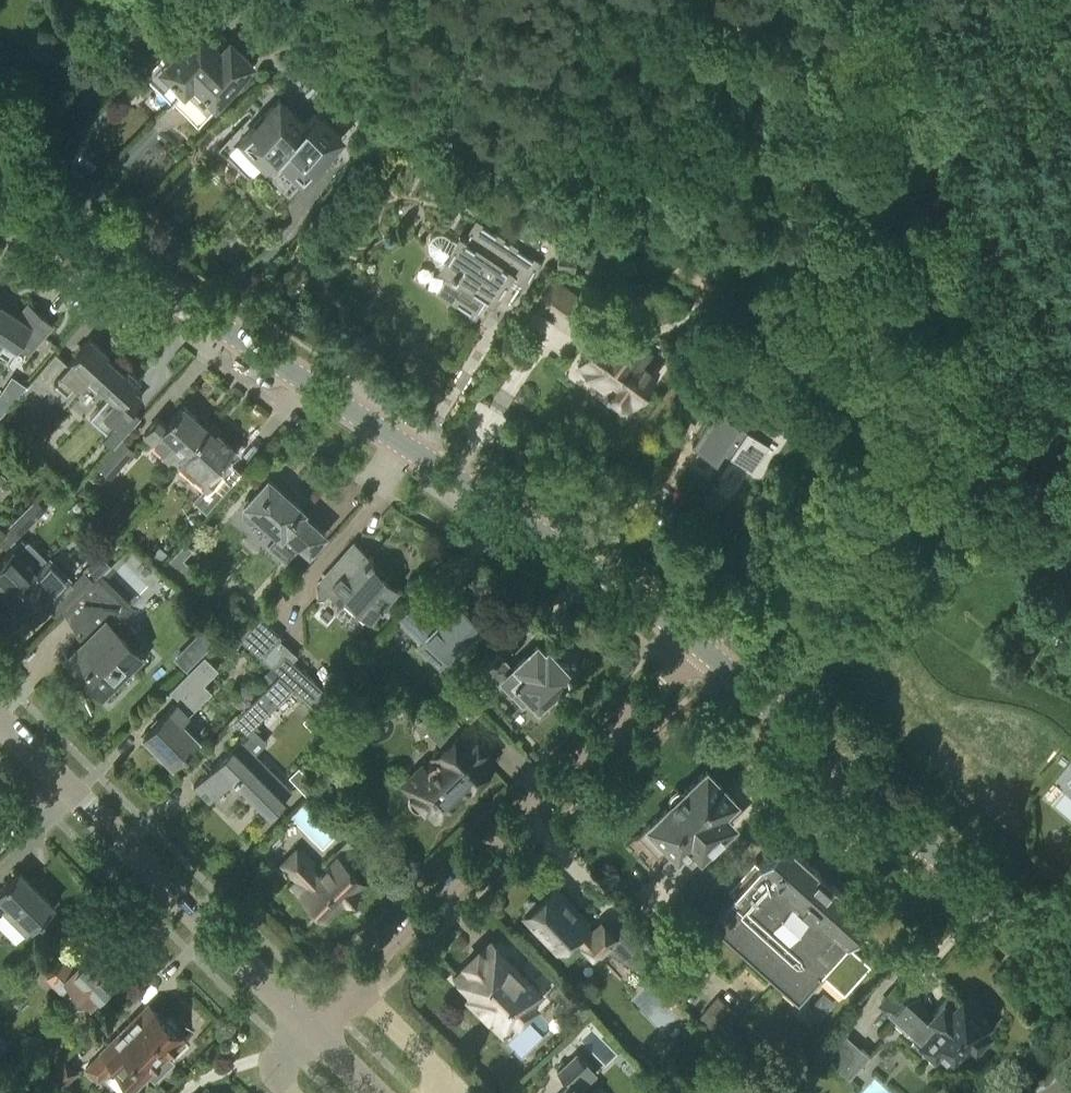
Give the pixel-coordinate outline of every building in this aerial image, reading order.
[(193,80),(229,41),(208,21),(199,29),(190,38),(186,34),(175,42),(179,48),(161,67),(184,89),(193,80)] [(229,41),(193,80),(214,101),(232,83),(239,87),(246,76),(242,72),(252,63),(229,41)] [(277,152),(304,123),(279,98),(239,138),(265,164),(277,152)] [(315,111),(304,123),(277,152),(302,177),(341,137),(315,111)] [(459,236),(456,241),(446,235),(444,234),(442,233),(441,233),(438,233),(436,233),(435,234),(433,235),(431,236),(430,238),(429,239),(428,241),(427,243),(427,245),(427,247),(428,249),(429,251),(430,253),(431,254),(433,255),(443,262),(440,266),(453,275),(448,284),(453,287),(447,296),(474,314),(493,287),(498,290),(510,272),(524,281),(537,262),(476,222),(464,240),(459,236)] [(574,272),(577,252),(559,250),(557,270),(574,272)] [(584,272),(614,275),(616,258),(586,254),(584,272)] [(0,305),(0,335),(26,352),(52,323),(36,309),(25,322),(0,305)] [(582,322),(567,311),(559,322),(574,333),(582,322)] [(650,350),(611,321),(579,365),(605,385),(602,389),(627,407),(655,369),(642,360),(650,350)] [(88,376),(107,356),(105,354),(106,352),(90,337),(67,363),(55,352),(29,382),(42,393),(46,389),(63,404),(88,376)] [(107,356),(88,376),(109,395),(90,417),(107,432),(103,437),(114,446),(141,416),(140,415),(137,419),(128,411),(141,396),(131,387),(139,379),(127,368),(124,371),(107,356)] [(23,380),(10,371),(0,384),(0,411),(23,380)] [(752,465),(774,432),(750,417),(764,397),(742,382),(728,403),(735,408),(731,415),(715,404),(691,441),(715,456),(722,445),(752,465)] [(171,466),(207,426),(183,405),(175,414),(173,412),(170,416),(172,417),(167,422),(160,415),(144,433),(151,440),(165,452),(160,456),(171,466)] [(215,434),(207,426),(171,466),(183,477),(188,471),(205,486),(219,470),(215,466),(233,446),(217,432),(215,434)] [(135,449),(124,440),(123,439),(99,466),(111,477),(135,449)] [(302,512),(304,510),(267,477),(244,503),(245,505),(243,508),(244,516),(250,522),(258,521),(260,518),(278,534),(268,544),(285,559),(297,545),(305,553),(307,550),(308,551),(325,532),(302,512)] [(6,549),(34,520),(46,509),(36,499),(24,510),(0,533),(0,543),(6,549)] [(0,560),(0,588),(8,596),(47,558),(29,540),(26,542),(22,538),(0,560)] [(158,543),(151,552),(159,559),(167,551),(158,543)] [(355,544),(317,587),(317,598),(324,597),(330,590),(364,620),(396,587),(368,563),(373,557),(369,554),(368,555),(355,544)] [(31,619),(45,605),(69,580),(47,558),(8,596),(31,619)] [(73,583),(48,608),(57,617),(66,609),(95,579),(86,570),(73,583)] [(88,636),(66,658),(67,658),(68,657),(103,691),(130,665),(133,668),(145,656),(127,638),(136,629),(119,613),(127,605),(98,576),(95,579),(66,609),(82,626),(88,636)] [(439,623),(416,600),(397,619),(421,643),(428,636),(450,658),(460,647),(457,645),(479,623),(458,603),(439,623)] [(181,613),(193,626),(202,616),(190,604),(181,613)] [(240,638),(252,625),(237,612),(225,625),(240,638)] [(252,625),(240,638),(279,673),(292,687),(310,702),(323,689),(284,653),(291,645),(259,617),(252,625)] [(460,688),(476,705),(479,702),(484,703),(490,697),(490,692),(504,678),(526,702),(530,698),(538,706),(558,686),(567,687),(569,662),(559,662),(548,650),(545,652),(536,644),(512,668),(497,653),(460,688)] [(167,692),(176,701),(144,734),(172,763),(197,738),(180,720),(209,691),(201,683),(216,668),(203,656),(167,692)] [(271,666),(261,676),(269,684),(279,673),(271,666)] [(292,687),(279,673),(269,684),(233,719),(247,732),(292,687)] [(460,688),(443,704),(426,720),(446,742),(434,754),(435,756),(435,758),(431,759),(428,761),(426,766),(425,768),(430,773),(411,791),(409,796),(408,798),(408,800),(409,801),(409,803),(410,805),(412,806),(413,807),(416,809),(419,809),(420,809),(426,807),(434,815),(493,759),(484,749),(487,747),(477,737),(476,738),(464,726),(481,710),(476,705),(460,688)] [(233,776),(269,812),(291,790),(240,739),(232,747),(231,746),(193,785),(209,801),(233,776)] [(700,852),(732,822),(722,811),(734,799),(706,769),(649,824),(640,833),(658,852),(668,843),(676,852),(662,865),(675,878),(694,860),(682,848),(689,841),(700,852)] [(307,772),(297,782),(306,791),(316,781),(307,772)] [(817,875),(820,872),(782,838),(758,864),(754,860),(728,889),(732,893),(709,919),(797,998),(820,972),(844,993),(870,963),(847,942),(870,916),(831,882),(829,885),(817,875)] [(344,897),(346,900),(364,882),(337,856),(322,871),(298,848),(283,863),(299,879),(294,884),(326,915),(344,897)] [(2,909),(3,910),(4,911),(6,911),(8,911),(9,911),(10,910),(12,909),(14,912),(14,914),(13,915),(13,917),(13,918),(13,920),(14,921),(15,922),(26,933),(53,905),(18,870),(0,888),(0,911),(2,909)] [(686,883),(674,897),(685,907),(698,894),(686,883)] [(623,946),(622,946),(613,936),(616,934),(603,919),(592,929),(553,887),(525,913),(557,948),(559,947),(568,956),(582,943),(594,955),(594,954),(604,964),(622,947),(623,946)] [(617,931),(643,958),(656,945),(646,934),(630,918),(617,931)] [(476,951),(465,961),(468,965),(457,975),(472,990),(469,994),(488,1014),(493,1009),(507,1023),(508,1023),(515,1030),(512,1033),(514,1043),(521,1049),(530,1052),(551,1030),(533,1013),(528,1017),(521,1010),(530,1000),(527,998),(535,989),(489,943),(479,953),(476,951)] [(83,1006),(89,1003),(118,974),(92,948),(73,968),(64,959),(46,976),(60,990),(68,982),(74,988),(69,993),(69,1001),(75,1006),(83,1006)] [(915,995),(900,981),(881,1003),(916,1034),(914,1036),(934,1054),(938,1049),(951,1061),(969,1042),(974,1046),(988,1031),(983,1026),(988,1021),(961,997),(956,1004),(948,997),(932,1014),(913,997),(915,995)] [(720,1034),(738,1014),(718,996),(700,1016),(720,1034)] [(170,1020),(166,1021),(149,1004),(86,1067),(98,1079),(115,1062),(118,1064),(115,1067),(134,1086),(148,1072),(155,1079),(173,1061),(166,1054),(182,1037),(176,1031),(177,1027),(170,1020)] [(843,1032),(823,1054),(849,1077),(869,1055),(843,1032)] [(579,1091),(597,1074),(577,1052),(558,1070),(573,1086),(565,1092),(582,1092),(579,1091)] [(78,1071),(67,1060),(62,1055),(44,1073),(60,1089),(78,1071)]
